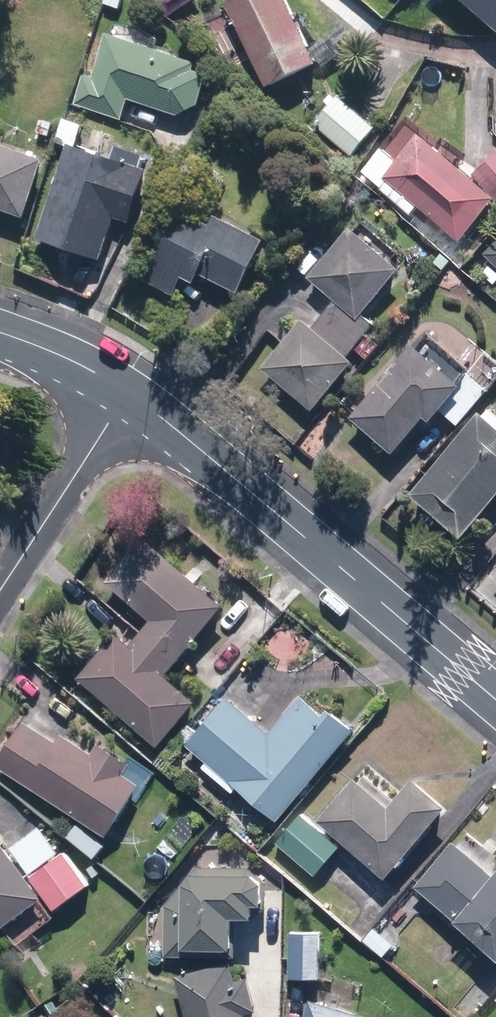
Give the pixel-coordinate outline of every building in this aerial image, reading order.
[(285,0),(235,0),(225,5),(266,89),(317,64),(285,0)] [(485,34),(495,21),(495,0),(447,0),(485,34)] [(195,64),(107,35),(92,79),(84,76),(74,105),(121,121),(128,100),(177,116),(197,107),(207,76),(193,71),(195,64)] [(352,157),(374,129),(338,100),(316,128),(352,157)] [(494,200),(420,136),(397,163),(383,151),(363,174),(410,215),(417,207),(458,242),(494,200)] [(0,145),(0,210),(23,218),(43,160),(0,145)] [(146,172),(67,145),(35,240),(100,262),(114,219),(128,223),(146,172)] [(474,174),(495,198),(495,155),(474,174)] [(238,295),(264,241),(214,217),(209,226),(174,209),(139,280),(172,296),(181,278),(193,284),(197,275),(238,295)] [(399,272),(349,228),(307,277),(335,302),(311,330),(301,321),(261,367),(311,410),(352,363),(346,358),(373,326),(361,316),(399,272)] [(483,255),(495,268),(495,242),(483,255)] [(460,386),(411,344),(349,417),(393,455),(424,418),(429,422),(460,386)] [(480,413),(409,496),(460,540),(495,499),(495,427),(480,413)] [(116,635),(78,679),(158,748),(196,704),(165,677),(225,609),(144,539),(106,583),(151,622),(129,646),(116,635)] [(278,822),(355,731),(328,708),(322,715),(300,697),(269,734),(227,699),(187,746),(206,762),(201,768),(232,794),(237,788),(278,822)] [(0,761),(0,769),(106,838),(139,787),(122,776),(130,764),(99,744),(91,755),(61,736),(56,744),(25,724),(0,761)] [(385,879),(446,808),(413,779),(388,808),(354,779),(318,822),(385,879)] [(339,848),(301,815),(276,844),(314,877),(339,848)] [(40,827),(11,847),(29,874),(59,855),(40,827)] [(43,898),(0,840),(0,930),(43,898)] [(494,877),(453,843),(413,890),(495,959),(495,874),(494,877)] [(66,853),(31,877),(54,910),(89,886),(66,853)] [(155,914),(154,957),(236,959),(236,919),(253,920),(254,906),(263,906),(263,881),(249,869),(197,868),(155,914)] [(410,911),(397,901),(363,941),(376,951),(410,911)] [(322,934),(290,934),(289,979),(321,980),(322,934)] [(246,1016),(257,1014),(248,977),(237,980),(232,963),(175,978),(186,1016),(246,1016)] [(309,1000),(304,1016),(364,1016),(309,1000)]
